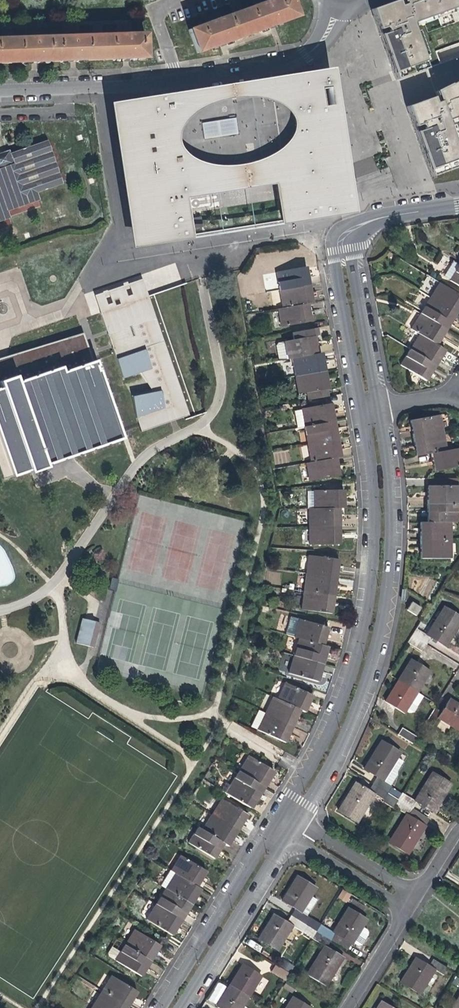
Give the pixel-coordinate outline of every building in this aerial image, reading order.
[(296,16),(290,0),(271,0),(188,30),(196,52),(223,42),(268,26),(296,16)] [(371,10),(380,37),(393,72),(396,81),(427,69),(410,24),(402,0),(397,0),(379,7),(371,10)] [(410,24),(415,23),(416,26),(458,11),(458,0),(402,0),(410,24)] [(0,39),(0,63),(6,63),(35,62),(78,60),(127,59),(145,58),(144,34),(0,39)] [(353,213),(330,70),(167,95),(140,99),(148,146),(115,151),(131,248),(185,237),(179,197),(274,185),(281,224),(353,213)] [(435,93),(438,102),(446,121),(450,120),(452,123),(458,120),(458,80),(435,93)] [(406,108),(411,121),(418,139),(426,162),(431,176),(458,167),(458,160),(458,158),(458,148),(452,128),(449,130),(446,121),(438,102),(433,103),(432,98),(406,108)] [(148,146),(140,99),(108,104),(115,151),(148,146)] [(450,281),(458,286),(458,266),(450,281)] [(276,272),(279,290),(309,285),(307,276),(305,267),(276,272)] [(94,297),(100,314),(148,297),(142,280),(94,297)] [(431,298),(457,314),(458,310),(458,294),(440,283),(431,298)] [(279,290),(282,308),(307,303),(312,302),(310,294),(309,285),(279,290)] [(122,378),(140,373),(152,392),(132,396),(137,418),(141,432),(189,416),(148,297),(100,314),(122,378)] [(431,298),(421,313),(447,329),(453,320),(457,314),(431,298)] [(308,312),(307,303),(282,308),(278,309),(281,327),(310,321),(308,312)] [(411,329),(419,334),(437,345),(443,336),(447,329),(421,313),(411,329)] [(446,351),(437,345),(419,334),(410,349),(436,366),(441,359),(446,351)] [(283,341),(283,342),(286,359),(291,358),(316,353),(315,345),(313,335),(283,341)] [(24,370),(22,360),(40,356),(40,358),(60,353),(61,354),(74,351),(73,348),(87,345),(85,337),(0,357),(0,376),(24,370)] [(278,360),(286,359),(283,342),(278,343),(276,345),(278,360)] [(432,373),(436,366),(410,349),(400,365),(427,381),(432,373)] [(291,358),(294,376),(324,371),(322,363),(321,352),(316,353),(291,358)] [(0,381),(0,440),(13,477),(122,439),(95,361),(63,373),(61,367),(17,383),(14,376),(0,381)] [(306,392),(326,389),(327,388),(325,379),(324,371),(294,376),(298,394),(306,392)] [(327,396),(326,389),(306,392),(308,399),(327,396)] [(301,409),(304,426),(333,421),(332,412),(330,403),(300,408),(301,409)] [(304,426),(301,409),(296,410),(296,409),(293,410),(292,411),(293,415),(294,415),(296,428),(304,426)] [(412,429),(413,438),(443,432),(439,415),(410,420),(412,429)] [(304,426),(307,444),(336,438),(335,429),(333,421),(304,426)] [(417,456),(432,453),(446,450),(443,432),(413,438),(415,446),(417,456)] [(338,447),(336,438),(307,444),(310,462),(335,457),(340,457),(338,447)] [(446,450),(432,453),(433,462),(435,471),(458,466),(458,448),(446,450)] [(337,467),(335,457),(310,462),(305,463),(308,481),(338,476),(337,467)] [(427,491),(427,505),(458,505),(458,479),(427,479),(427,491)] [(313,490),(313,508),(339,508),(343,508),(343,499),(343,489),(313,490)] [(427,513),(427,522),(451,522),(458,522),(458,505),(427,505),(427,513)] [(339,518),(339,508),(313,508),(308,508),(308,527),(339,526),(339,518)] [(451,541),(451,522),(427,522),(421,522),(421,531),(421,541),(451,541)] [(339,534),(339,526),(308,527),(308,544),(339,544),(339,534)] [(451,558),(451,541),(421,541),(421,549),(421,558),(451,558)] [(308,555),(306,573),(335,577),(337,569),(338,559),(308,555)] [(306,573),(303,591),(333,595),(334,585),(335,577),(306,573)] [(332,603),(333,595),(303,591),(301,609),(331,613),(332,603)] [(416,615),(421,608),(412,602),(407,609),(416,615)] [(426,635),(430,637),(445,647),(456,630),(458,625),(458,615),(444,606),(426,635)] [(287,635),(295,637),(301,620),(293,617),(292,617),(290,618),(289,619),(286,628),(284,627),(284,630),(285,631),(287,635)] [(76,645),(88,648),(94,623),(83,621),(82,620),(76,645)] [(301,620),(295,637),(298,638),(322,645),(325,637),(327,627),(301,620)] [(426,645),(430,637),(426,635),(416,629),(412,636),(426,645)] [(422,651),(426,645),(412,636),(408,643),(422,651)] [(327,647),(322,645),(298,638),(293,655),(322,664),(325,656),(327,647)] [(281,665),(290,666),(292,654),(283,652),(281,665)] [(320,673),(322,664),(293,655),(288,673),(317,682),(320,673)] [(412,659),(399,680),(418,692),(426,680),(431,671),(412,659)] [(405,714),(418,692),(399,680),(393,690),(385,702),(405,714)] [(284,682),(276,698),(300,710),(304,712),(307,704),(312,696),(284,682)] [(295,719),(300,710),(276,698),(272,696),(264,713),(292,726),(295,719)] [(442,711),(437,718),(439,719),(458,732),(458,704),(449,698),(442,711)] [(437,718),(442,711),(435,707),(426,722),(434,727),(439,719),(437,718)] [(249,726),(256,729),(264,713),(258,710),(251,724),(250,724),(249,726)] [(288,734),(292,726),(264,713),(256,729),(283,742),(288,734)] [(398,734),(413,744),(417,737),(402,728),(398,734)] [(364,769),(377,777),(383,781),(401,752),(382,740),(373,754),(364,769)] [(249,755),(239,770),(265,786),(269,780),(274,771),(249,755)] [(260,794),(265,786),(239,770),(230,786),(255,801),(260,794)] [(433,772),(415,801),(417,802),(434,813),(444,797),(453,784),(433,772)] [(392,786),(383,781),(377,777),(373,784),(388,793),(392,786)] [(376,794),(369,790),(356,782),(348,796),(338,811),(357,823),(376,794)] [(369,790),(376,794),(384,799),(388,793),(373,784),(369,790)] [(417,802),(415,801),(404,794),(400,800),(413,809),(417,802)] [(222,799),(213,813),(238,829),(242,823),(247,814),(222,799)] [(395,807),(407,814),(409,816),(413,809),(400,800),(395,807)] [(213,813),(203,829),(224,842),(228,845),(234,836),(238,829),(213,813)] [(409,816),(407,814),(389,842),(409,855),(418,840),(426,826),(409,816)] [(219,850),(224,842),(203,829),(199,826),(189,842),(214,858),(219,850)] [(171,870),(176,873),(197,886),(201,879),(206,871),(181,855),(171,870)] [(201,889),(197,886),(176,873),(166,888),(191,904),(196,897),(201,889)] [(282,901),(295,909),(307,916),(317,900),(312,896),(317,888),(298,876),(290,888),(282,901)] [(187,911),(191,904),(166,888),(156,904),(182,919),(187,911)] [(342,890),(338,899),(348,902),(351,893),(342,890)] [(177,927),(182,919),(156,904),(147,919),(172,934),(177,927)] [(349,907),(333,933),(335,934),(352,944),(359,933),(368,919),(349,907)] [(307,916),(295,909),(291,915),(317,931),(321,925),(307,916)] [(293,925),(287,922),(274,913),(266,927),(258,939),(277,951),(293,925)] [(291,915),(287,922),(293,925),(313,937),(317,931),(291,915)] [(331,940),(335,934),(333,933),(321,925),(317,931),(331,940)] [(363,928),(359,937),(365,940),(369,931),(363,928)] [(135,929),(125,944),(150,959),(155,952),(160,945),(135,929)] [(325,945),(327,946),(331,940),(317,931),(313,937),(325,945)] [(114,946),(121,951),(125,944),(117,939),(111,947),(114,946)] [(125,944),(121,951),(115,959),(141,975),(146,967),(150,959),(125,944)] [(327,946),(325,945),(307,974),(326,986),(336,971),(344,957),(327,946)] [(115,959),(121,951),(114,946),(111,947),(108,952),(109,955),(115,959)] [(436,970),(429,966),(415,958),(407,971),(400,982),(420,995),(436,970)] [(433,959),(429,966),(436,970),(444,975),(448,968),(433,959)] [(236,975),(229,985),(249,997),(262,976),(243,964),(236,975)] [(286,980),(290,974),(275,964),(271,971),(286,980)] [(112,975),(102,990),(128,1006),(132,999),(137,991),(112,975)] [(249,997),(229,985),(222,996),(216,1006),(219,1007),(242,1007),(249,997)] [(93,1006),(97,1007),(126,1007),(128,1006),(102,990),(93,1006)] [(293,997),(286,1007),(311,1007),(293,997)]
